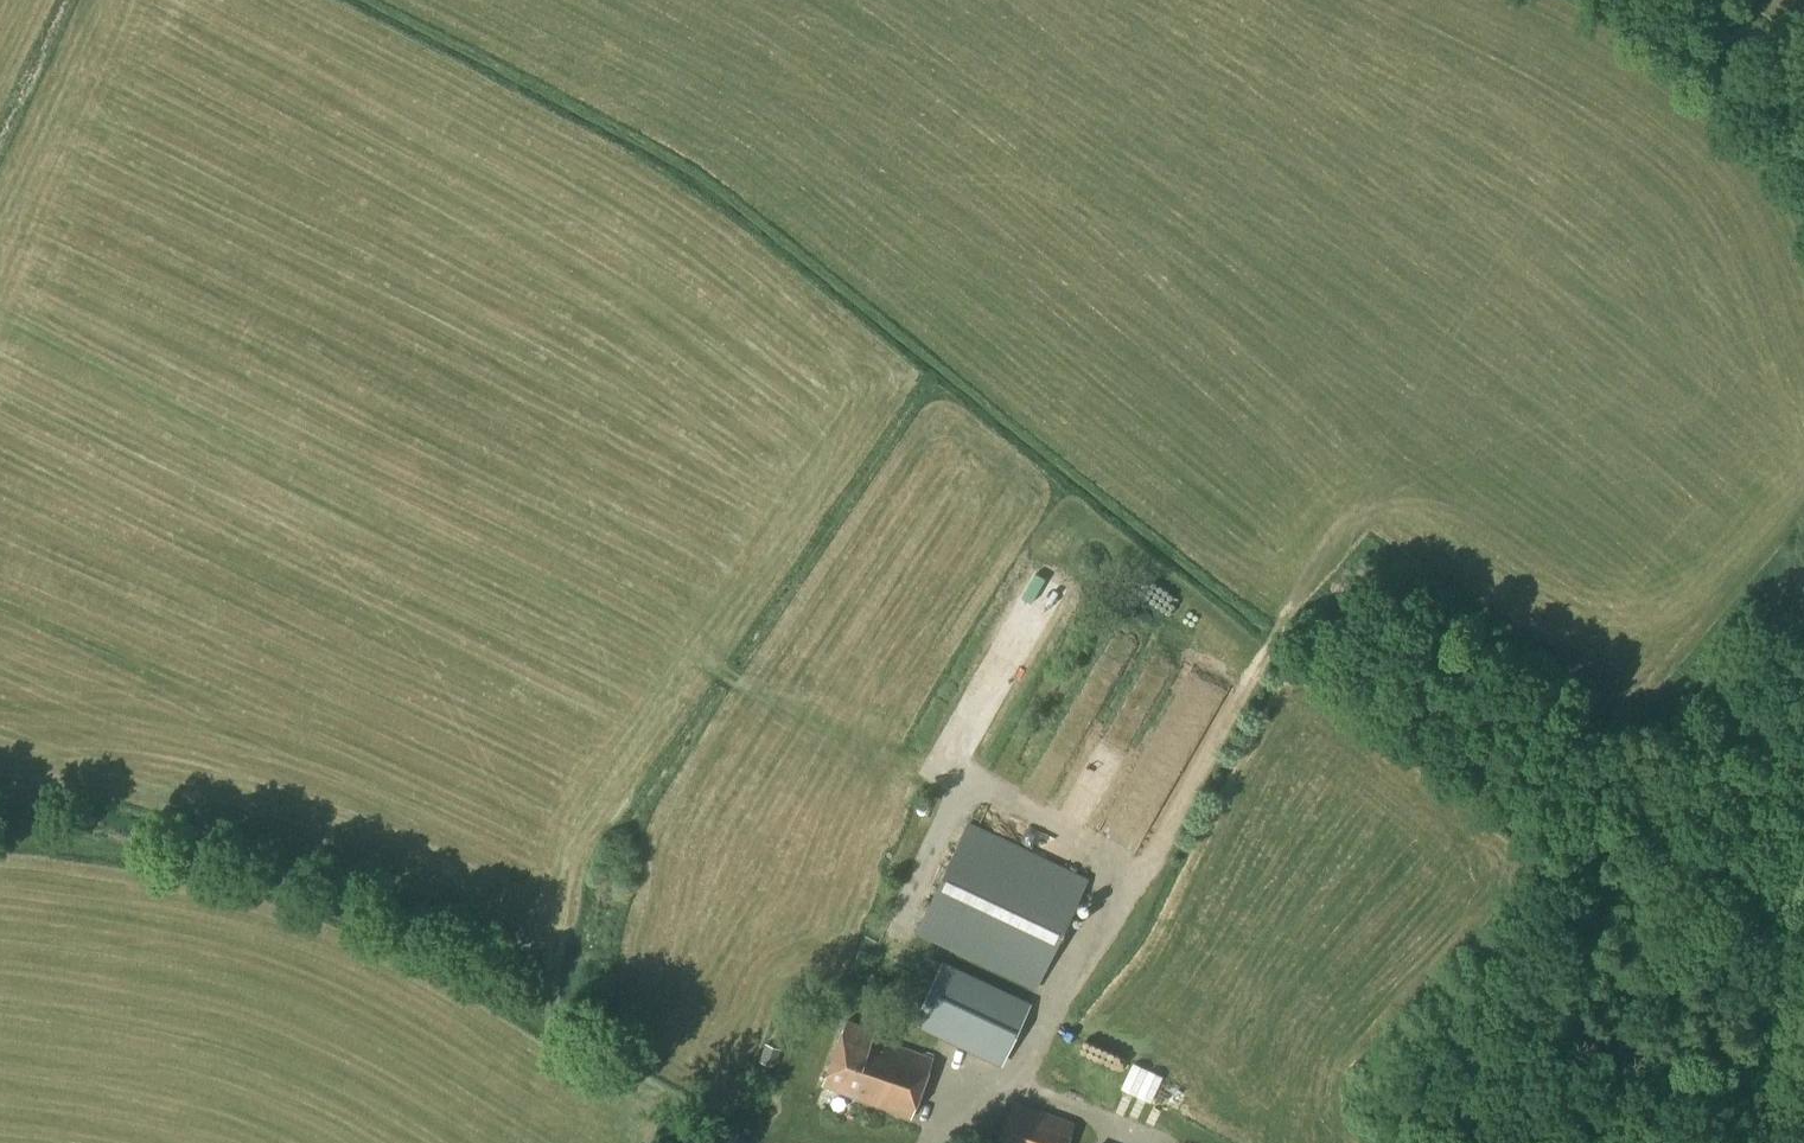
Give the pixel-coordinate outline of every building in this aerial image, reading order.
[(1141,592),(1154,604),(1170,586),(1157,574),(1141,592)] [(1032,998),(1037,988),(1088,880),(969,824),(917,932),(1028,984),(1024,994),(1032,998)] [(1062,857),(1065,839),(1035,835),(1033,853),(1062,857)] [(942,963),(915,1022),(1001,1063),(1030,1005),(942,963)] [(911,1118),(933,1058),(873,1037),(875,1031),(847,1021),(823,1085),(911,1118)] [(782,1050),(766,1044),(759,1062),(775,1068),(782,1050)] [(1074,1123),(1013,1101),(999,1142),(1067,1142),(1074,1123)]
